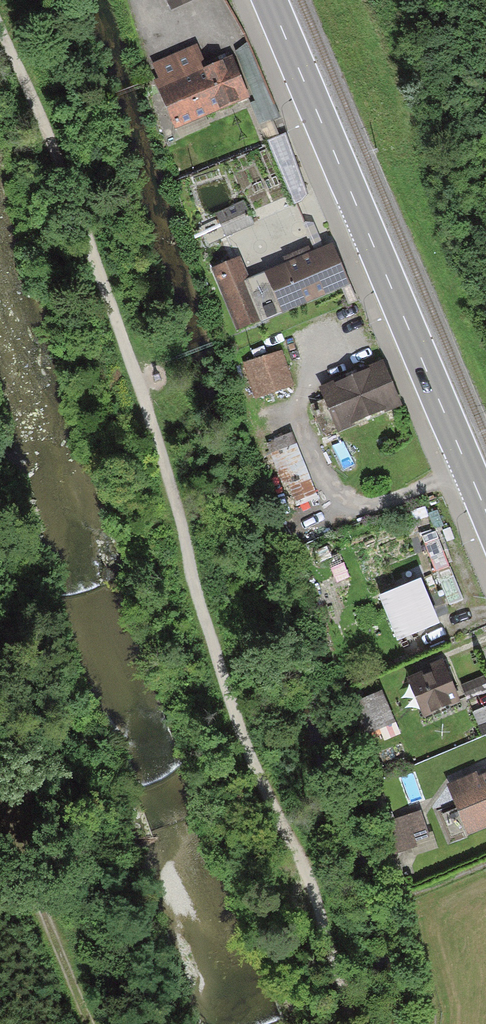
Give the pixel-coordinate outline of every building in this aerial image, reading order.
[(174,10),(196,0),(170,0),(174,10)] [(155,65),(179,123),(193,118),(194,119),(247,96),(232,60),(208,70),(205,64),(200,67),(192,50),(155,65)] [(285,135),(269,142),(295,204),(302,200),(307,195),(285,135)] [(244,203),(217,214),(226,234),(252,223),(244,203)] [(268,274),(283,310),(348,283),(332,246),(304,258),(302,252),(291,256),(294,263),(268,274)] [(248,282),(238,259),(217,268),(227,291),(224,292),(239,329),(283,310),(268,274),(248,282)] [(258,403),(293,388),(279,356),(244,371),(258,403)] [(327,390),(347,436),(407,410),(387,364),(327,390)] [(293,430),(267,441),(291,501),(318,490),(293,430)] [(422,576),(379,594),(399,640),(442,622),(422,576)] [(410,673),(429,719),(466,704),(447,658),(410,673)] [(485,719),(485,679),(466,687),(480,721),(485,719)] [(387,694),(349,705),(359,736),(397,725),(387,694)] [(475,837),(485,832),(485,772),(454,786),(475,837)] [(427,808),(369,829),(384,870),(442,848),(427,808)]
